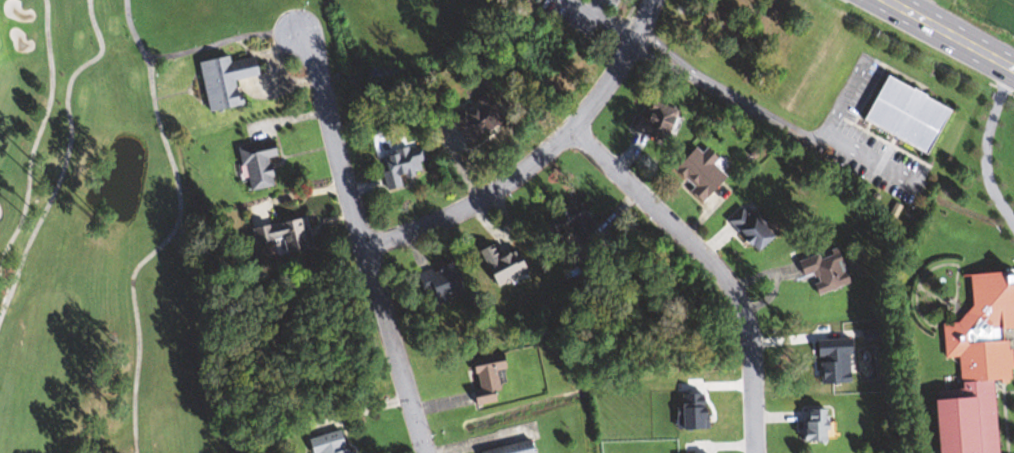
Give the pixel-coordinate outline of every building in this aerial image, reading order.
[(204,65),(213,111),(245,105),(240,79),(265,74),(261,54),(204,65)] [(880,74),(857,116),(919,151),(943,109),(880,74)] [(509,127),(493,93),(473,102),(474,104),(452,114),(467,146),(509,127)] [(670,145),(685,112),(659,100),(650,119),(641,115),(635,129),(670,145)] [(252,191),(280,185),(275,158),(283,156),(279,139),(243,146),(252,191)] [(716,164),(720,160),(703,144),(679,171),(711,200),(731,177),(716,164)] [(382,154),(388,191),(404,188),(402,176),(425,172),(423,162),(430,161),(427,147),(382,154)] [(564,205),(564,232),(591,232),(591,218),(597,218),(597,205),(564,205)] [(783,235),(760,209),(753,216),(745,208),(732,219),(763,253),(783,235)] [(316,250),(311,218),(256,227),(259,245),(288,240),(290,254),(316,250)] [(535,270),(525,249),(506,259),(499,245),(484,252),(495,275),(501,272),(507,284),(535,270)] [(814,297),(846,283),(833,251),(815,258),(814,254),(799,261),(814,297)] [(468,294),(457,263),(423,275),(434,306),(468,294)] [(989,382),(1008,381),(1005,340),(998,341),(997,330),(1013,329),(1013,309),(1011,272),(964,276),(967,318),(938,320),(941,359),(954,358),(956,389),(932,391),(932,400),(925,400),(928,452),(994,452),(989,382)] [(504,404),(504,355),(480,355),(480,388),(478,388),(478,404),(504,404)] [(835,442),(835,409),(807,409),(807,442),(835,442)] [(318,452),(356,452),(348,428),(314,439),(318,452)] [(537,440),(483,451),(484,452),(540,452),(537,440)]
